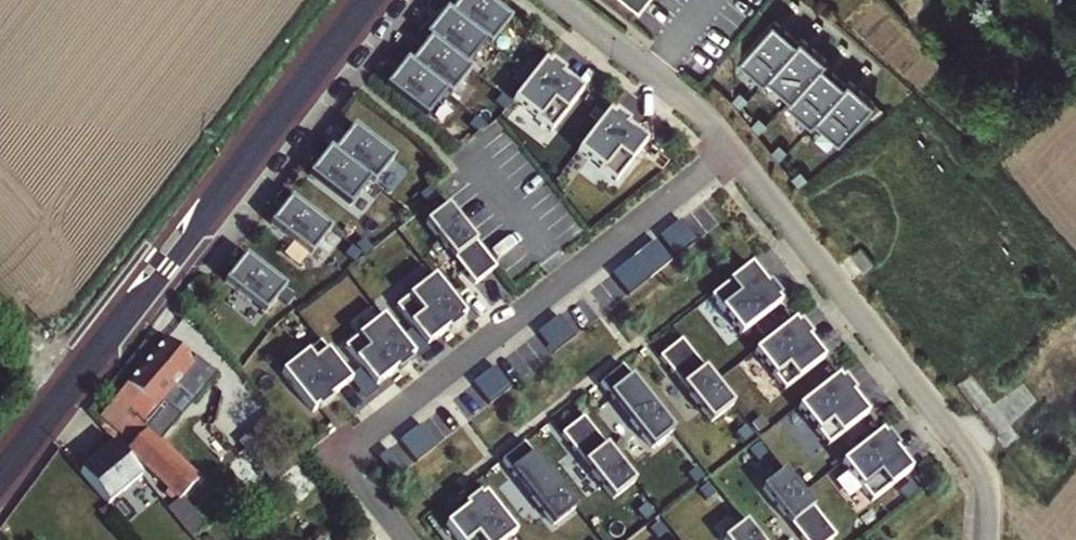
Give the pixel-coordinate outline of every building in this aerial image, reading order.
[(484,0),(464,0),(453,15),(449,12),(426,38),(431,40),(412,65),(407,60),(387,87),(427,117),(445,94),(453,97),(472,71),(467,68),(487,42),(491,47),(511,20),(484,0)] [(778,20),(744,56),(767,77),(763,81),(787,106),(789,102),(812,122),(807,127),(832,150),(866,114),(845,93),(848,86),(825,64),(821,69),(798,46),(803,43),(778,20)] [(582,94),(545,63),(514,102),(551,133),(582,94)] [(645,145),(608,114),(577,153),(614,184),(645,145)] [(396,160),(356,128),(336,154),(371,181),(376,185),(396,160)] [(336,154),(331,150),(311,175),(351,206),(371,181),(336,154)] [(333,231),(293,200),(273,225),(313,256),(333,231)] [(497,267),(449,206),(427,223),(476,283),(497,267)] [(683,217),(662,233),(678,254),(700,239),(683,217)] [(289,288),(249,257),(229,282),(268,313),(289,288)] [(650,278),(633,258),(612,273),(628,294),(650,278)] [(782,302),(752,264),(714,296),(743,334),(782,302)] [(466,315),(436,276),(397,308),(427,346),(466,315)] [(554,350),(577,334),(562,313),(539,329),(554,350)] [(415,354),(385,316),(347,348),(376,386),(415,354)] [(824,358),(794,320),(756,352),(786,390),(824,358)] [(183,391),(194,400),(215,374),(184,349),(181,353),(163,339),(102,415),(131,444),(125,450),(129,453),(124,459),(192,539),(233,539),(248,526),(147,429),(140,423),(174,384),(183,391)] [(731,402),(683,341),(661,357),(710,417),(731,402)] [(352,381),(322,343),(283,374),(312,413),(352,381)] [(671,427),(623,366),(601,382),(650,442),(671,427)] [(512,387),(495,367),(475,382),(490,403),(512,387)] [(874,410),(891,393),(870,371),(853,387),(874,410)] [(868,414),(837,376),(799,408),(829,446),(868,414)] [(147,429),(183,391),(174,384),(140,423),(147,429)] [(434,414),(402,438),(418,459),(450,434),(434,414)] [(632,478),(585,416),(563,433),(611,493),(632,478)] [(911,469),(881,431),(843,464),(873,502),(911,469)] [(397,472),(415,460),(402,440),(384,452),(397,472)] [(573,503),(525,442),(503,459),(552,519),(573,503)] [(165,514),(157,522),(176,539),(192,539),(124,459),(118,466),(104,452),(83,471),(102,494),(126,474),(165,514)] [(786,470),(764,487),(807,539),(823,539),(834,532),(786,470)] [(486,496),(448,528),(457,539),(509,539),(516,534),(486,496)] [(746,522),(725,538),(726,539),(761,539),(746,522)]
